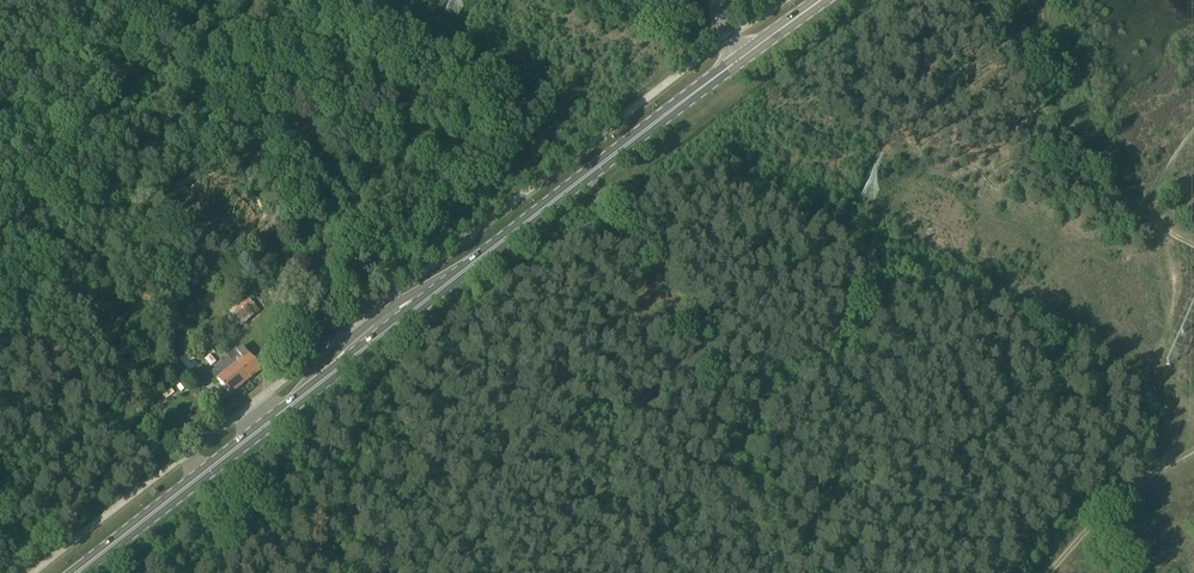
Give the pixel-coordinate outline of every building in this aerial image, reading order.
[(241,326),(265,307),(255,294),(249,299),(248,297),(229,311),(241,326)] [(97,297),(90,304),(97,311),(104,304),(97,297)] [(236,365),(236,364),(249,381),(262,370),(249,354),(249,355),(244,346),(239,350),(237,348),(232,351),(232,352),(228,355),(236,365)] [(230,396),(249,381),(236,364),(236,365),(230,369),(227,362),(220,367),(213,373),(230,396)] [(201,365),(195,370),(204,381),(210,376),(201,365)]
